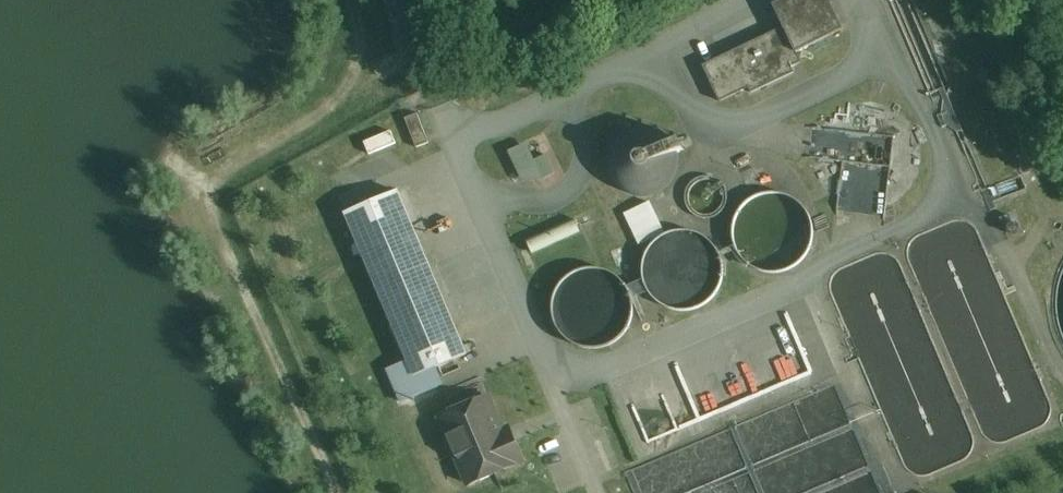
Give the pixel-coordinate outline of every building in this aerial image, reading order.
[(773,6),(791,42),(781,47),(775,32),(703,67),(720,102),(749,88),(752,94),(794,73),(786,57),(796,53),(843,30),(829,0),(785,0),(773,6)] [(418,115),(406,120),(418,149),(430,144),(418,115)] [(841,210),(887,214),(894,135),(808,127),(805,156),(846,160),(841,210)] [(611,161),(612,173),(616,184),(624,192),(635,198),(646,199),(658,197),(668,191),(676,183),(680,172),(680,160),(677,150),(671,140),(662,133),(651,130),(640,130),(629,134),(620,141),(614,150),(611,161)] [(527,144),(509,152),(523,183),(545,181),(527,144)] [(702,176),(688,203),(713,215),(726,188),(702,176)] [(430,266),(398,192),(347,214),(378,288),(430,266)] [(735,230),(736,244),(741,256),(751,266),(763,272),(776,274),(790,272),(801,265),(810,255),(815,242),(816,229),(812,216),(805,206),(794,198),(782,193),(769,194),(756,198),(746,206),(738,217),(735,230)] [(657,201),(629,212),(640,242),(668,231),(657,201)] [(580,219),(528,240),(534,253),(586,232),(580,219)] [(1019,231),(1020,229),(1019,226),(1018,224),(1016,223),(1013,222),(1011,223),(1009,224),(1007,227),(1007,229),(1007,231),(1009,234),(1011,235),(1014,235),(1016,235),(1018,233),(1019,231)] [(1053,406),(982,236),(971,224),(958,224),(919,240),(912,249),(912,261),(985,436),(997,445),(1008,447),(1049,430),(1054,419),(1053,406)] [(645,269),(646,282),(651,295),(660,305),(672,311),(686,313),(699,311),(711,304),(720,294),(725,281),(726,268),(722,255),(715,244),(704,236),(692,232),(678,232),(666,237),(655,245),(648,256),(645,269)] [(973,437),(902,268),(891,256),(878,256),(839,272),(832,280),(832,292),(905,467),(917,476),(928,478),(969,462),(974,450),(973,437)] [(1059,271),(1054,291),(1053,311),(1057,332),(1062,345),(1062,263),(1059,271)] [(430,266),(378,288),(416,377),(468,355),(430,266)] [(555,309),(556,322),(561,335),(570,345),(582,351),(596,353),(609,351),(621,344),(630,334),(635,321),(636,308),(632,295),(625,284),(614,276),(602,272),(588,272),(576,277),(565,285),(558,296),(555,309)] [(488,398),(441,418),(470,486),(517,465),(517,464),(524,461),(515,440),(508,444),(488,398)]
